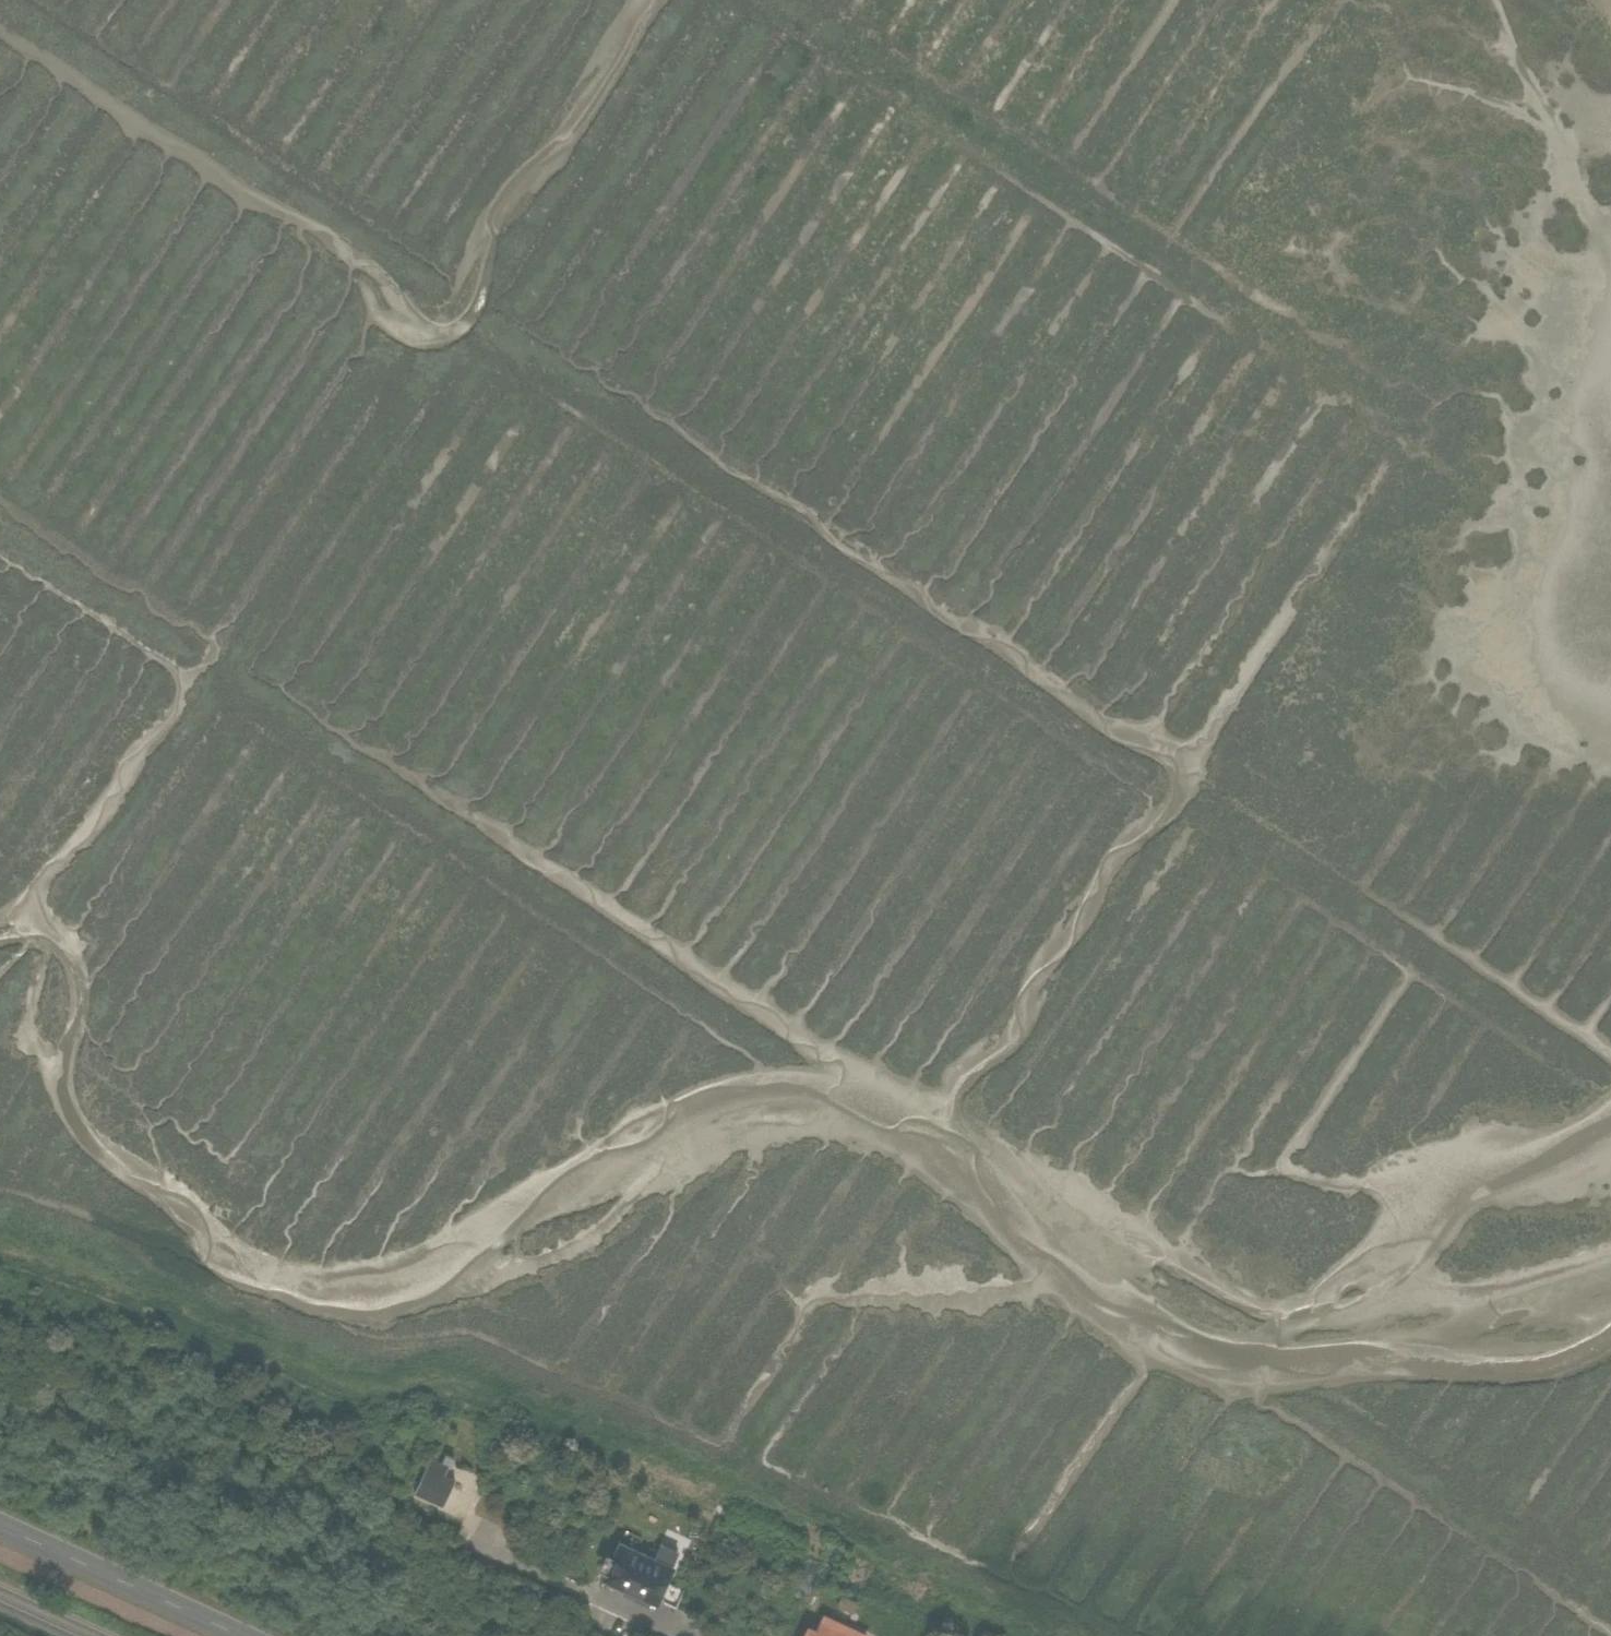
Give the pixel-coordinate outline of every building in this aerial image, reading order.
[(429,1459),(413,1497),(444,1510),(457,1481),(446,1476),(450,1468),(429,1459)] [(681,1567),(622,1540),(605,1578),(625,1587),(622,1595),(660,1612),(681,1567)] [(810,1627),(806,1635),(856,1635),(821,1621),(817,1631),(810,1627)]
